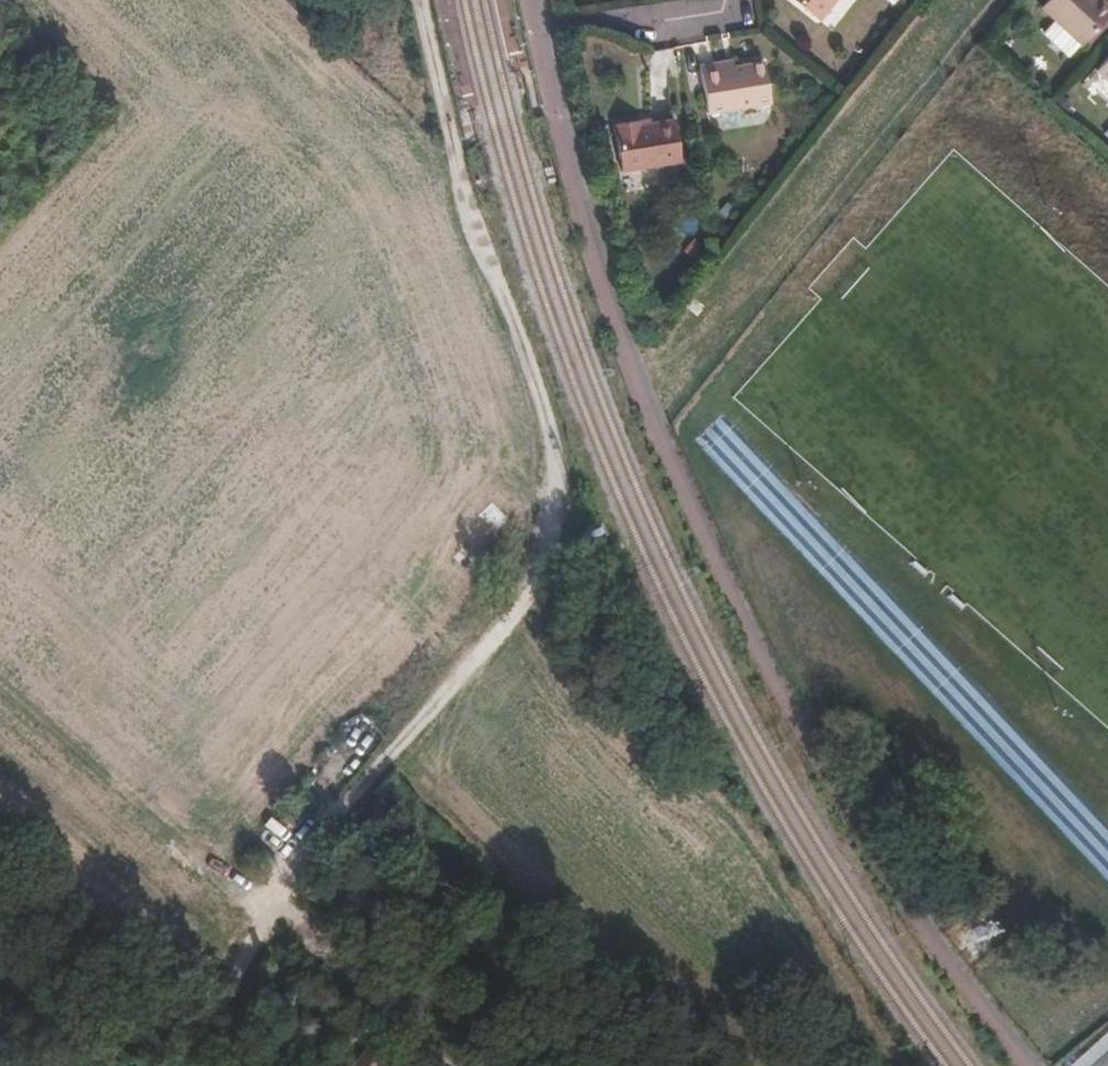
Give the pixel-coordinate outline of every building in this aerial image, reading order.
[(842,0),(796,0),(824,22),(842,0)] [(1107,15),(1107,8),(1099,0),(1047,0),(1041,6),(1082,43),(1107,15)] [(1097,71),(1107,80),(1107,58),(1097,71)] [(770,66),(740,70),(740,63),(708,69),(716,115),(777,105),(770,66)] [(687,165),(680,124),(644,130),(643,124),(618,129),(627,176),(687,165)] [(353,1065),(384,1065),(366,1050),(353,1065)]
